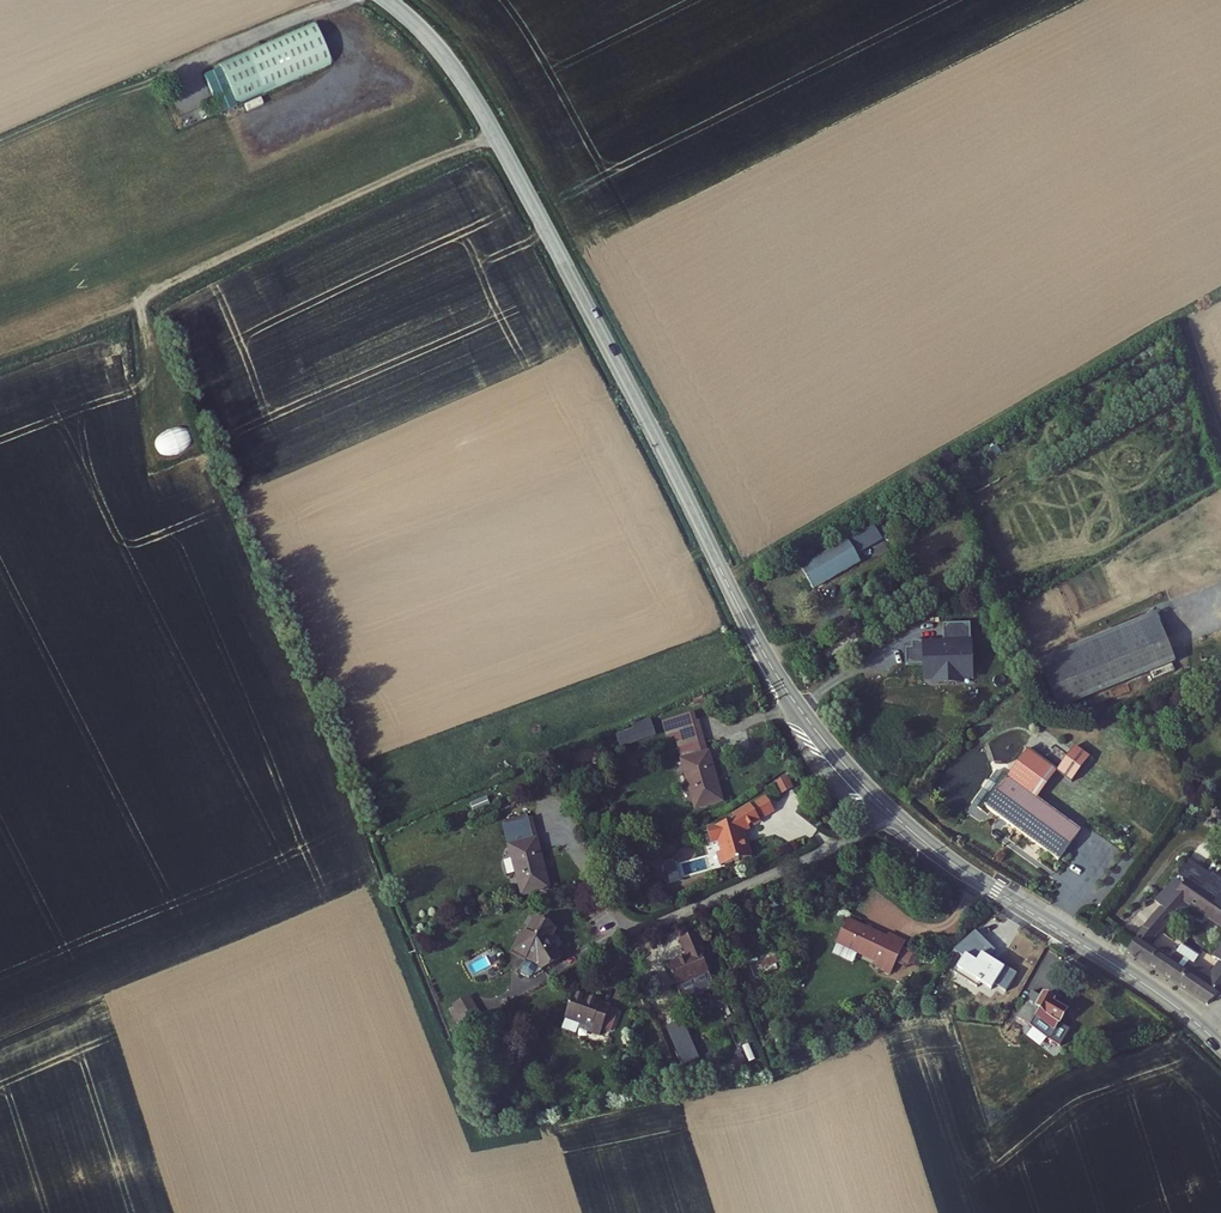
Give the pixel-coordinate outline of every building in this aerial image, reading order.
[(331,65),(313,23),(219,64),(237,106),(331,65)] [(192,121),(214,111),(210,103),(188,113),(192,121)] [(875,527),(798,563),(810,588),(861,564),(856,554),(882,541),(875,527)] [(1159,615),(1038,655),(1055,706),(1176,666),(1159,615)] [(672,722),(676,735),(694,729),(691,717),(672,722)] [(640,738),(637,728),(618,734),(621,744),(640,738)] [(722,806),(708,756),(702,758),(694,729),(676,735),(683,763),(680,764),(693,814),(722,806)] [(1040,802),(1062,771),(1030,748),(1008,777),(996,770),(973,804),(982,811),(985,806),(1019,830),(1039,801),(1040,802)] [(1039,801),(1019,830),(1021,831),(1060,860),(1120,778),(1079,748),(1062,771),(1040,802),(1039,801)] [(486,765),(508,760),(505,750),(483,755),(486,765)] [(749,831),(763,822),(753,807),(739,816),(749,831)] [(731,843),(749,831),(739,816),(721,828),(722,833),(696,843),(701,856),(709,853),(713,864),(709,866),(713,878),(743,867),(737,852),(737,851),(736,851),(736,850),(735,850),(734,850),(734,851),(731,843)] [(552,894),(532,829),(504,837),(523,903),(552,894)] [(1205,1003),(1209,1004),(1220,995),(1220,994),(1220,957),(1210,972),(1177,951),(1170,960),(1150,947),(1185,905),(1220,930),(1220,903),(1188,880),(1152,920),(1128,953),(1205,1003)] [(886,936),(852,918),(842,936),(862,946),(876,954),(874,958),(890,967),(905,938),(889,929),(886,936)] [(564,961),(555,949),(557,944),(552,942),(557,932),(537,920),(528,937),(524,936),(517,953),(524,957),(536,963),(544,971),(564,961)] [(705,976),(696,955),(700,953),(692,936),(674,944),(681,960),(664,968),(674,990),(682,1007),(696,1000),(694,996),(710,988),(705,976)] [(862,946),(842,936),(837,946),(856,957),(862,946)] [(741,956),(748,980),(780,970),(772,947),(741,956)] [(1061,1024),(1068,1011),(1054,1003),(1055,1002),(1043,995),(1042,998),(1032,992),(1017,1019),(1031,1026),(1059,1047),(1070,1030),(1061,1024)] [(477,1009),(470,994),(455,1001),(463,1016),(477,1009)] [(463,1016),(455,1001),(448,1004),(455,1020),(463,1016)] [(604,1042),(613,1011),(604,1009),(604,1006),(592,1003),(592,1005),(574,1001),(567,1027),(595,1035),(593,1039),(604,1042)] [(481,1016),(477,1009),(463,1016),(466,1023),(481,1016)] [(466,1023),(463,1016),(455,1020),(459,1027),(466,1023)]
